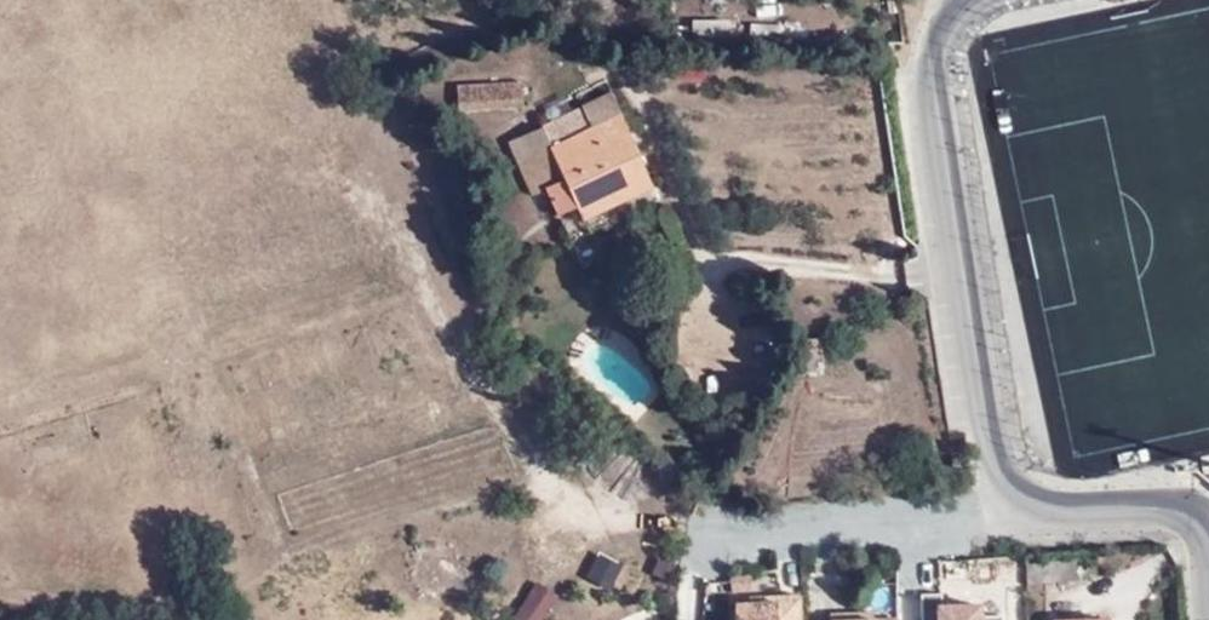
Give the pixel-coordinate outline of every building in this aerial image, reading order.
[(459,102),(524,99),(523,82),(458,86),(459,102)] [(652,186),(610,95),(510,143),(533,196),(548,190),(559,214),(577,207),(583,218),(652,186)] [(525,108),(524,99),(459,102),(459,111),(525,108)] [(821,357),(799,357),(800,369),(821,369),(821,357)] [(1196,470),(1196,460),(1176,460),(1176,471),(1196,470)] [(604,585),(615,564),(595,553),(583,574),(604,585)] [(1078,579),(1077,557),(1027,561),(1028,582),(1078,579)] [(990,587),(990,579),(943,578),(942,619),(989,619),(990,597),(990,587)] [(554,595),(533,582),(511,618),(515,619),(538,619),(554,595)] [(998,587),(990,587),(990,597),(998,597),(998,587)] [(800,591),(763,593),(764,600),(749,601),(734,602),(735,619),(802,619),(800,591)] [(650,602),(621,619),(662,619),(650,602)]
